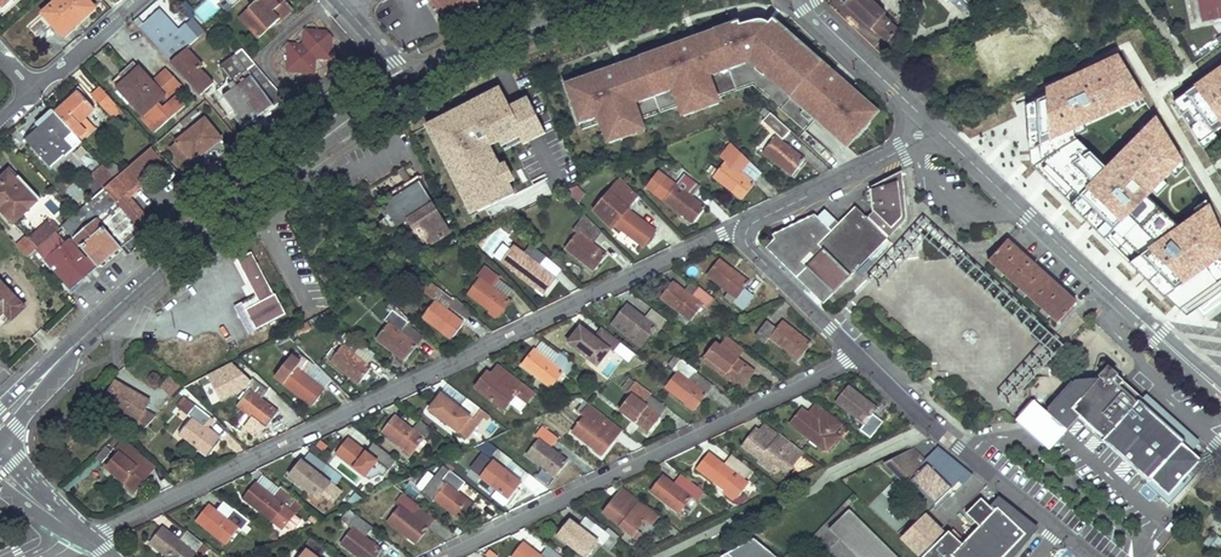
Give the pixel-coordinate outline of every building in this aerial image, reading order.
[(88,0),(59,0),(45,12),(64,35),(95,8),(88,0)] [(195,11),(205,23),(225,8),(219,0),(209,0),(195,11)] [(240,18),(259,39),(281,21),(283,22),(295,12),(287,2),(289,0),(260,0),(240,18)] [(444,20),(476,0),(431,0),(444,20)] [(845,3),(843,4),(872,30),(874,29),(895,50),(906,39),(899,33),(900,31),(885,17),(887,14),(875,3),(878,0),(842,0),(845,3)] [(1202,16),(1213,14),(1214,18),(1220,17),(1220,0),(1200,0),(1202,16)] [(172,63),(185,51),(187,49),(199,38),(198,36),(188,26),(187,25),(181,31),(161,9),(141,28),(172,63)] [(744,19),(566,84),(583,131),(602,123),(609,145),(651,131),(641,103),(676,91),(684,119),(726,103),(717,76),(756,62),(853,150),(887,112),(780,17),(775,23),(768,18),(746,24),(744,19)] [(201,33),(192,23),(188,26),(198,36),(201,33)] [(322,31),(313,23),(305,30),(322,31)] [(304,45),(290,44),(288,60),(287,72),(303,73),(317,74),(318,60),(333,61),(334,45),(334,36),(332,32),(322,31),(305,30),(304,45)] [(296,36),(304,45),(305,30),(296,36)] [(1077,43),(1070,47),(1074,53),(1081,49),(1077,43)] [(280,51),(288,60),(290,44),(280,51)] [(341,54),(334,45),(333,61),(341,54)] [(187,49),(185,51),(201,70),(202,67),(187,49)] [(201,70),(185,51),(172,63),(202,96),(214,85),(201,70)] [(243,51),(222,67),(231,79),(252,60),(243,51)] [(1072,133),(1143,100),(1117,55),(1043,87),(1044,96),(1050,143),(1072,133)] [(231,79),(236,88),(218,103),(228,115),(234,110),(248,128),(253,124),(250,120),(255,116),(258,120),(285,98),(252,60),(231,79)] [(121,75),(127,81),(139,95),(132,102),(144,115),(142,117),(156,132),(186,105),(176,95),(164,106),(159,101),(165,95),(171,90),(173,93),(182,85),(167,68),(152,81),(135,62),(121,75)] [(1195,86),(1173,101),(1199,144),(1220,129),(1220,67),(1195,86)] [(295,81),(303,73),(287,72),(295,81)] [(139,95),(127,81),(119,88),(132,102),(139,95)] [(488,97),(497,92),(494,87),(485,92),(488,97)] [(114,118),(123,110),(102,88),(93,96),(114,118)] [(96,109),(80,91),(56,113),(56,114),(57,114),(79,139),(84,134),(86,136),(96,127),(87,118),(96,109)] [(506,117),(510,115),(506,108),(497,92),(488,97),(485,92),(461,105),(464,111),(455,116),(452,110),(433,121),(436,126),(426,132),(465,203),(471,214),(476,211),(511,192),(503,178),(496,165),(491,156),(486,159),(480,150),(486,147),(484,144),(495,138),(512,128),(506,117)] [(1050,143),(1044,96),(1027,106),(1032,170),(1073,206),(1107,170),(1072,133),(1050,143)] [(512,128),(495,138),(500,147),(518,136),(520,140),(541,129),(524,98),(506,108),(510,115),(506,117),(512,128)] [(452,110),(455,116),(464,111),(461,105),(452,110)] [(200,114),(197,112),(195,110),(181,122),(185,127),(200,114)] [(783,139),(790,131),(769,113),(763,121),(783,139)] [(79,139),(57,114),(56,114),(28,140),(52,166),(64,154),(66,156),(82,142),(81,141),(79,139)] [(1184,163),(1158,116),(1107,170),(1073,206),(1107,241),(1148,200),(1184,163)] [(224,136),(208,117),(173,146),(189,165),(224,136)] [(426,132),(436,126),(433,121),(423,127),(426,132)] [(249,129),(238,139),(239,141),(251,131),(249,129)] [(793,175),(798,167),(804,160),(775,138),(764,153),(793,175)] [(764,172),(736,147),(731,155),(744,165),(739,171),(755,183),(764,172)] [(64,226),(82,247),(105,226),(122,246),(147,225),(123,197),(163,160),(152,148),(117,179),(103,164),(91,175),(105,190),(64,226)] [(744,165),(731,155),(714,176),(743,199),(755,183),(739,171),(744,165)] [(132,198),(168,165),(163,160),(123,197),(147,225),(152,221),(132,198)] [(502,162),(496,165),(503,178),(509,175),(502,162)] [(10,172),(0,181),(0,208),(14,223),(37,201),(10,172)] [(867,218),(886,238),(905,219),(906,214),(901,173),(871,187),(873,212),(867,218)] [(696,186),(690,181),(684,176),(665,201),(693,223),(706,207),(690,195),(696,186)] [(387,233),(408,220),(432,204),(420,185),(416,179),(393,193),(375,204),(386,221),(381,224),(384,228),(387,233)] [(617,183),(593,213),(612,228),(615,225),(643,247),(656,231),(628,209),(636,199),(617,183)] [(578,189),(567,194),(579,204),(586,196),(578,189)] [(1165,297),(1183,285),(1147,249),(1178,227),(1148,200),(1107,241),(1165,297)] [(471,214),(465,203),(462,204),(469,216),(476,211),(471,214)] [(432,204),(408,220),(418,236),(421,234),(430,248),(451,234),(432,204)] [(1147,249),(1183,285),(1220,259),(1220,232),(1209,205),(1178,227),(1147,249)] [(867,218),(860,212),(856,207),(832,231),(815,214),(772,235),(775,239),(767,247),(825,305),(870,260),(872,262),(891,243),(889,241),(886,238),(867,218)] [(602,232),(584,215),(571,230),(575,233),(565,245),(593,270),(605,256),(592,244),(602,232)] [(82,247),(90,256),(99,266),(122,246),(105,226),(82,247)] [(99,266),(90,256),(87,259),(69,239),(66,242),(57,232),(38,249),(37,250),(73,289),(99,266)] [(27,237),(18,247),(28,257),(37,250),(38,249),(27,237)] [(1008,240),(999,251),(993,257),(989,261),(1057,323),(1070,309),(1076,302),(1008,240)] [(557,279),(553,276),(540,266),(546,257),(531,245),(527,249),(524,253),(528,256),(517,270),(545,293),(557,279)] [(253,259),(252,257),(239,264),(242,269),(250,285),(262,307),(247,314),(257,333),(286,317),(277,298),(275,299),(253,259)] [(559,268),(546,257),(540,266),(553,276),(559,268)] [(737,297),(735,300),(733,303),(744,310),(755,296),(745,288),(749,282),(720,261),(708,276),(730,292),(737,297)] [(484,266),(481,271),(477,276),(482,279),(470,294),(499,316),(510,301),(493,288),(500,278),(484,266)] [(21,303),(0,281),(0,316),(6,311),(9,314),(21,303)] [(674,282),(667,290),(661,298),(689,321),(702,305),(709,310),(717,300),(701,287),(693,297),(674,282)] [(438,289),(434,294),(431,298),(435,302),(425,316),(453,338),(464,323),(447,311),(454,301),(438,289)] [(737,297),(730,292),(726,297),(733,303),(735,300),(737,297)] [(1220,311),(1220,295),(1200,311),(1207,321),(1220,311)] [(471,314),(454,301),(447,311),(464,323),(471,314)] [(628,304),(621,312),(615,319),(643,343),(657,327),(660,330),(668,321),(653,308),(644,318),(628,304)] [(394,310),(389,316),(385,322),(388,324),(377,339),(406,361),(417,346),(401,333),(410,322),(394,310)] [(605,331),(590,320),(584,329),(598,341),(605,331)] [(426,335),(410,322),(401,333),(417,346),(426,335)] [(767,322),(762,329),(756,336),(766,343),(770,338),(800,359),(811,344),(782,322),(777,329),(767,322)] [(584,329),(582,327),(575,335),(569,343),(597,365),(610,349),(614,352),(622,342),(607,330),(605,331),(598,341),(584,329)] [(286,334),(291,339),(300,334),(297,329),(286,334)] [(280,345),(291,339),(286,334),(277,339),(278,342),(280,345)] [(342,346),(340,349),(337,352),(333,349),(328,357),(331,360),(330,361),(360,383),(371,367),(366,364),(354,355),(362,345),(346,334),(339,343),(342,346)] [(715,342),(709,350),(703,357),(741,388),(754,372),(736,358),(744,348),(729,337),(721,347),(715,342)] [(543,342),(536,350),(553,364),(560,356),(543,342)] [(373,355),(362,345),(354,355),(366,364),(373,355)] [(534,349),(528,357),(522,365),(551,387),(563,372),(567,375),(575,364),(561,353),(560,356),(553,364),(534,349)] [(628,351),(626,354),(624,357),(632,363),(636,357),(628,351)] [(311,363),(306,359),(301,355),(298,358),(293,354),(275,378),(313,406),(325,390),(306,376),(312,368),(309,366),(311,363)] [(678,371),(672,379),(666,386),(695,409),(707,394),(690,381),(696,373),(697,371),(682,359),(674,369),(678,371)] [(513,375),(499,363),(491,373),(505,385),(513,375)] [(1113,380),(1115,378),(1118,375),(1108,366),(1099,376),(1101,377),(1099,379),(1072,409),(1092,426),(1169,495),(1200,459),(1165,428),(1168,426),(1140,401),(1138,403),(1118,385),(1113,380)] [(211,373),(212,375),(213,378),(225,372),(222,368),(211,373)] [(331,383),(312,368),(306,376),(325,390),(331,383)] [(488,371),(482,379),(477,386),(505,409),(517,394),(529,403),(537,393),(513,375),(505,385),(491,373),(488,371)] [(266,428),(272,421),(278,413),(275,411),(262,400),(272,387),(257,373),(246,387),(249,390),(238,405),(266,428)] [(696,373),(690,381),(707,394),(713,386),(696,373)] [(182,385),(171,375),(162,385),(172,395),(182,385)] [(1092,426),(1072,409),(1099,379),(1074,386),(1050,412),(1047,409),(1030,428),(1062,458),(1092,426)] [(632,395),(626,402),(620,410),(648,431),(660,417),(643,404),(650,395),(651,393),(636,381),(628,392),(632,395)] [(128,410),(127,411),(127,413),(138,420),(135,427),(142,432),(157,416),(145,407),(149,402),(114,383),(106,398),(128,410)] [(468,399),(450,385),(442,395),(460,409),(468,399)] [(866,423),(863,427),(860,430),(870,438),(884,421),(873,413),(877,409),(848,386),(837,401),(866,423)] [(283,402),(269,391),(262,400),(275,411),(283,402)] [(431,410),(449,424),(468,438),(479,423),(474,419),(478,414),(487,420),(490,415),(468,399),(460,409),(442,395),(431,410)] [(666,409),(650,395),(643,404),(660,417),(666,409)] [(188,399),(184,404),(180,410),(191,418),(179,433),(210,455),(221,440),(204,428),(212,417),(188,399)] [(585,417),(579,424),(573,432),(601,454),(614,438),(597,425),(603,417),(605,416),(585,400),(577,410),(585,417)] [(827,412),(820,421),(802,407),(789,423),(826,452),(839,435),(835,432),(842,424),(827,412)] [(383,432),(397,443),(411,455),(424,439),(434,448),(440,440),(434,435),(436,432),(421,421),(413,430),(395,416),(383,432)] [(620,430),(603,417),(597,425),(614,438),(620,430)] [(778,434),(764,423),(758,430),(774,441),(778,434)] [(539,439),(533,446),(527,454),(556,477),(568,461),(552,448),(559,438),(543,426),(536,435),(539,439)] [(788,468),(802,450),(783,436),(776,443),(774,441),(758,430),(757,429),(743,447),(760,459),(774,470),(777,466),(783,471),(788,468)] [(374,443),(357,431),(349,439),(366,453),(374,443)] [(118,436),(114,440),(111,445),(120,453),(107,468),(136,492),(148,477),(131,462),(139,453),(118,436)] [(374,443),(366,453),(349,439),(343,447),(337,454),(366,477),(377,462),(388,470),(396,459),(375,442),(374,443)] [(493,462),(487,469),(481,477),(510,499),(521,484),(504,471),(512,462),(512,461),(489,443),(481,453),(493,462)] [(103,463),(112,449),(106,445),(97,458),(103,463)] [(891,460),(911,480),(935,504),(950,489),(938,476),(932,470),(926,465),(923,469),(920,466),(925,461),(913,449),(891,460)] [(131,462),(148,477),(156,468),(139,453),(131,462)] [(710,453),(704,460),(698,468),(726,490),(737,475),(742,479),(750,469),(734,457),(727,466),(710,453)] [(326,465),(315,456),(308,464),(320,474),(326,465)] [(774,470),(760,459),(756,463),(770,474),(774,470)] [(303,460),(297,468),(290,476),(319,499),(331,483),(335,486),(343,477),(327,464),(320,474),(308,464),(303,460)] [(891,460),(884,464),(906,486),(911,480),(891,460)] [(512,462),(504,471),(521,484),(528,474),(512,462)] [(429,487),(433,491),(438,494),(434,498),(463,521),(476,506),(458,492),(466,483),(442,464),(434,474),(437,477),(429,487)] [(932,470),(938,476),(948,485),(952,481),(948,476),(949,472),(945,469),(941,468),(937,464),(932,470)] [(414,485),(420,490),(433,475),(427,470),(414,485)] [(688,479),(678,471),(670,480),(680,489),(688,479)] [(280,488),(264,475),(257,483),(273,496),(280,488)] [(663,475),(657,483),(651,491),(679,514),(692,498),(696,500),(703,491),(688,479),(680,489),(663,475)] [(281,486),(280,488),(273,496),(257,483),(251,491),(245,498),(273,520),(285,505),(296,514),(304,504),(281,486)] [(640,501),(625,488),(617,498),(632,510),(640,501)] [(400,506),(394,514),(388,521),(417,544),(429,529),(412,516),(420,506),(404,493),(396,502),(400,506)] [(234,509),(220,497),(212,507),(226,519),(234,509)] [(632,510),(617,498),(605,514),(637,540),(641,534),(637,531),(645,520),(650,524),(657,514),(640,501),(632,510)] [(998,499),(991,506),(982,498),(968,514),(982,526),(966,545),(959,539),(962,536),(956,530),(953,534),(952,533),(948,537),(946,535),(922,556),(1013,556),(1035,531),(998,499)] [(210,506),(204,513),(198,521),(226,543),(239,527),(242,530),(249,521),(234,509),(226,519),(210,506)] [(348,536),(342,543),(359,556),(377,556),(382,551),(365,538),(373,527),(350,510),(342,520),(353,529),(348,536)] [(849,510),(830,529),(858,556),(896,556),(849,510)] [(295,514),(286,524),(292,529),(300,519),(295,514)] [(924,514),(902,537),(920,555),(943,532),(924,514)] [(594,525),(585,518),(579,526),(587,533),(595,525),(594,525)] [(570,519),(557,535),(585,556),(587,556),(599,542),(609,550),(617,541),(595,523),(594,525),(595,525),(587,533),(579,526),(570,519)] [(650,524),(645,520),(637,531),(641,534),(642,535),(651,525),(650,524)] [(162,528),(151,543),(167,555),(165,556),(192,556),(195,552),(198,555),(206,545),(188,530),(180,541),(162,528)] [(302,556),(320,556),(326,549),(309,536),(301,546),(307,550),(302,556)] [(547,548),(532,537),(527,545),(541,555),(547,548)] [(754,539),(727,554),(731,556),(776,556),(754,539)] [(518,550),(512,556),(513,556),(563,556),(548,546),(547,548),(541,555),(527,545),(524,542),(518,550)]
